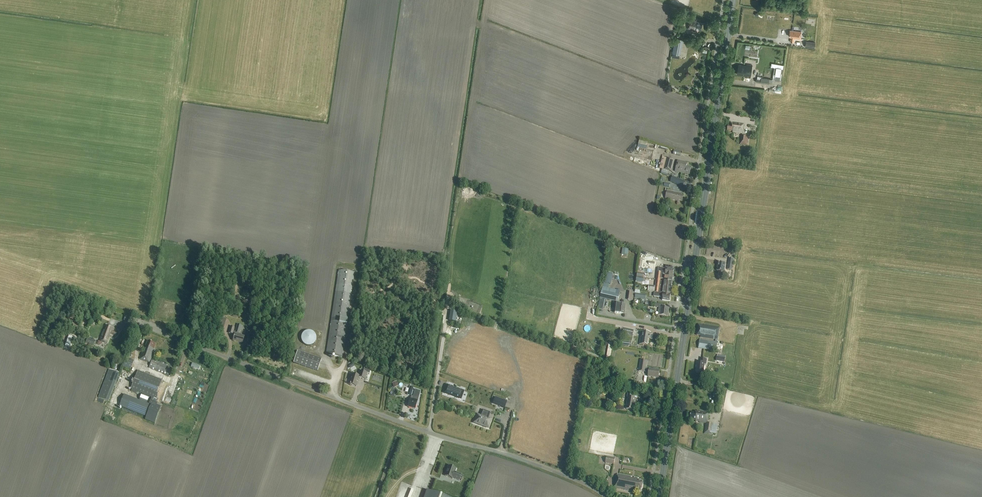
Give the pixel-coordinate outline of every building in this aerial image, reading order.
[(701,30),(702,23),(697,22),(697,20),(689,19),(688,28),(695,30),(695,29),(701,30)] [(801,39),(801,32),(790,31),(790,37),(791,37),(791,38),(792,38),(792,40),(791,40),(791,42),(794,42),(794,38),(801,39)] [(672,53),(680,55),(683,39),(675,38),(672,53)] [(774,79),(782,80),(784,64),(771,63),(771,66),(775,67),(774,79)] [(745,77),(750,78),(752,65),(747,65),(746,66),(738,65),(737,74),(745,75),(745,77)] [(743,134),(744,125),(731,123),(731,126),(728,126),(727,131),(733,132),(743,134)] [(667,158),(664,170),(672,172),(675,161),(667,158)] [(688,163),(678,161),(675,172),(684,174),(684,173),(690,174),(691,168),(688,167),(688,166),(687,166),(688,163)] [(682,201),(683,196),(681,195),(681,194),(667,191),(666,199),(679,201),(679,200),(682,201)] [(640,254),(653,259),(654,255),(641,250),(640,254)] [(724,273),(726,264),(718,263),(717,271),(724,273)] [(657,273),(657,275),(673,277),(674,270),(673,270),(673,268),(672,267),(667,266),(666,269),(659,269),(658,269),(658,273),(657,273)] [(339,270),(337,285),(326,355),(342,358),(352,287),(354,272),(339,270)] [(671,288),(672,282),(664,282),(660,281),(656,280),(656,287),(671,288)] [(593,288),(592,295),(596,295),(594,304),(599,305),(601,289),(593,288)] [(655,288),(655,293),(658,293),(657,297),(663,298),(662,300),(670,301),(670,295),(671,295),(671,294),(659,293),(659,289),(655,288)] [(600,298),(618,302),(619,295),(602,291),(600,298)] [(590,294),(587,305),(593,306),(596,296),(590,294)] [(654,307),(657,307),(659,308),(658,315),(668,316),(669,309),(664,308),(664,305),(654,303),(654,307)] [(616,304),(616,306),(615,313),(618,314),(624,314),(626,305),(616,304)] [(126,314),(124,320),(130,323),(132,317),(126,314)] [(217,330),(223,331),(226,318),(221,317),(217,330)] [(233,341),(242,343),(244,336),(241,336),(241,334),(239,334),(240,330),(241,331),(243,326),(237,324),(235,332),(233,331),(234,328),(230,327),(228,333),(232,334),(233,333),(234,334),(233,341)] [(704,325),(698,324),(697,335),(700,336),(700,337),(715,340),(715,341),(717,341),(717,340),(718,340),(720,327),(704,325)] [(116,336),(117,333),(113,332),(114,329),(106,326),(105,331),(104,330),(100,341),(107,344),(111,334),(116,336)] [(308,346),(309,346),(310,346),(311,346),(312,345),(313,344),(314,344),(315,343),(315,342),(316,341),(316,339),(316,338),(316,337),(316,336),(315,335),(315,334),(314,333),(313,332),(312,332),(311,331),(310,331),(309,331),(308,331),(306,331),(305,332),(304,332),(303,333),(303,334),(302,335),(301,336),(301,337),(301,338),(301,339),(301,340),(302,341),(302,342),(303,343),(304,344),(305,345),(306,345),(307,346),(308,346)] [(653,337),(651,336),(651,333),(642,332),(642,338),(641,338),(640,343),(641,343),(641,345),(648,346),(648,339),(652,339),(653,337)] [(88,338),(85,344),(93,347),(96,341),(88,338)] [(715,342),(699,340),(698,348),(716,351),(717,342),(717,341),(715,341),(715,342)] [(154,350),(156,344),(148,341),(146,347),(144,346),(139,359),(150,363),(154,350)] [(317,371),(321,359),(297,351),(293,363),(317,371)] [(122,368),(130,371),(134,361),(126,358),(122,368)] [(171,376),(174,367),(152,359),(149,368),(171,376)] [(700,363),(698,363),(696,373),(703,374),(705,364),(706,365),(706,360),(701,359),(700,363)] [(659,378),(660,371),(649,369),(646,369),(647,361),(641,360),(639,371),(645,372),(649,373),(648,377),(659,378)] [(109,401),(119,373),(111,370),(109,369),(98,397),(101,398),(109,401)] [(158,394),(157,394),(162,380),(138,371),(131,389),(132,390),(131,391),(136,393),(137,392),(156,399),(158,394)] [(352,374),(349,385),(350,385),(351,386),(351,385),(356,387),(359,378),(365,380),(367,373),(362,372),(360,371),(358,376),(352,374)] [(447,385),(445,393),(460,399),(463,392),(459,391),(459,390),(447,385)] [(410,398),(408,407),(415,409),(418,398),(420,391),(415,390),(412,399),(410,398)] [(633,398),(633,394),(628,394),(627,397),(628,398),(626,409),(634,410),(635,403),(636,399),(633,398)] [(147,404),(124,395),(119,406),(146,417),(145,419),(155,423),(161,407),(156,405),(157,403),(150,400),(149,404),(147,404)] [(490,413),(482,410),(482,411),(484,411),(482,417),(477,415),(474,423),(488,428),(491,420),(487,419),(490,413)] [(691,412),(690,420),(696,421),(696,422),(699,422),(699,423),(706,424),(704,434),(712,435),(713,424),(707,423),(709,412),(699,411),(699,412),(695,411),(695,413),(691,412)] [(607,457),(605,463),(614,465),(615,458),(607,457)] [(459,480),(461,481),(463,476),(461,475),(461,474),(455,472),(456,469),(448,466),(445,476),(452,479),(452,478),(459,480)] [(641,491),(643,482),(640,481),(640,480),(638,480),(638,478),(618,475),(615,489),(636,493),(636,490),(641,491)]
